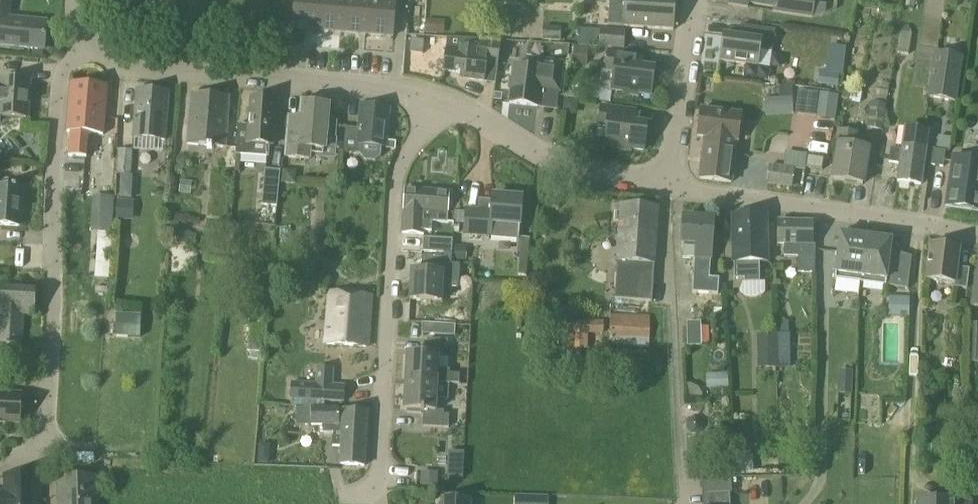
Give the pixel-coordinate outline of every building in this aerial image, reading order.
[(45,50),(48,22),(9,17),(11,0),(0,0),(0,45),(45,50)] [(292,25),(292,28),(317,30),(320,0),(294,0),(292,25)] [(317,30),(343,32),(346,0),(320,0),(317,30)] [(343,32),(368,34),(371,0),(346,0),(343,32)] [(368,34),(394,36),(397,0),(371,0),(368,34)] [(608,26),(624,27),(673,31),(675,0),(625,0),(625,9),(609,8),(608,26)] [(748,4),(774,8),(776,9),(778,0),(749,0),(748,4)] [(797,16),(813,18),(815,3),(816,0),(800,0),(797,16)] [(905,8),(915,9),(916,0),(906,0),(905,8)] [(815,3),(813,18),(824,14),(825,4),(815,3)] [(429,20),(428,34),(438,35),(439,21),(429,20)] [(741,25),(739,38),(724,36),(720,61),(758,66),(760,50),(772,52),(776,30),(741,25)] [(544,28),(543,41),(561,42),(562,29),(544,28)] [(580,28),(579,45),(601,46),(625,48),(626,31),(602,29),(580,28)] [(902,31),(898,53),(909,56),(913,33),(902,31)] [(410,38),(409,50),(419,51),(421,39),(410,38)] [(448,49),(445,72),(462,74),(461,78),(470,79),(485,81),(487,64),(499,66),(500,59),(502,43),(502,42),(482,39),(482,40),(481,50),(462,48),(462,50),(448,49)] [(573,46),(572,63),(588,64),(589,47),(573,46)] [(608,51),(606,69),(602,69),(600,85),(612,87),(612,89),(623,90),(622,94),(639,96),(639,93),(651,95),(654,69),(636,67),(638,55),(608,51)] [(930,97),(946,99),(945,106),(953,107),(954,101),(960,60),(937,56),(930,97)] [(514,66),(510,103),(538,106),(540,89),(559,91),(563,65),(548,63),(546,63),(547,61),(526,59),(525,68),(514,66)] [(820,70),(818,83),(838,86),(840,72),(820,70)] [(30,80),(2,78),(1,86),(0,86),(0,117),(27,119),(30,80)] [(67,132),(68,132),(71,132),(69,156),(87,158),(89,134),(104,135),(107,87),(72,84),(67,132)] [(780,96),(765,97),(766,115),(794,114),(793,84),(779,85),(780,96)] [(860,103),(863,92),(843,88),(841,100),(860,103)] [(165,140),(169,92),(138,89),(134,137),(165,140)] [(839,94),(819,91),(815,115),(815,116),(835,119),(839,94)] [(225,148),(230,96),(192,93),(188,145),(225,148)] [(273,145),(276,100),(251,98),(249,125),(238,125),(236,154),(271,157),(271,145),(273,145)] [(565,101),(564,113),(577,114),(578,102),(565,101)] [(887,105),(872,102),(868,127),(883,130),(887,105)] [(291,119),(288,158),(312,161),(312,157),(336,158),(339,122),(328,121),(329,106),(302,103),(301,120),(291,119)] [(363,106),(360,128),(346,127),(344,152),(361,154),(365,159),(375,161),(380,156),(381,146),(385,146),(389,108),(363,106)] [(631,110),(601,106),(598,127),(607,128),(605,144),(616,145),(615,149),(632,151),(632,149),(644,150),(647,124),(629,122),(631,110)] [(742,114),(701,109),(698,136),(705,137),(704,146),(714,147),(713,152),(730,154),(732,140),(738,141),(742,114)] [(898,149),(896,163),(900,164),(900,169),(923,172),(929,131),(906,128),(902,150),(898,149)] [(839,130),(837,143),(839,144),(833,179),(863,184),(869,149),(853,146),(856,133),(839,130)] [(939,136),(937,147),(950,149),(952,138),(939,136)] [(700,157),(702,139),(693,138),(691,156),(700,157)] [(806,138),(804,152),(815,154),(827,155),(829,142),(817,140),(806,138)] [(714,147),(704,146),(700,178),(726,182),(730,154),(713,152),(714,147)] [(115,194),(115,198),(131,199),(132,175),(131,175),(133,150),(119,148),(117,174),(116,174),(115,194)] [(889,162),(896,163),(898,149),(891,148),(889,162)] [(946,151),(933,149),(931,165),(943,167),(946,151)] [(808,156),(807,168),(823,170),(824,159),(808,156)] [(953,156),(946,206),(977,211),(977,160),(953,156)] [(770,164),(768,183),(793,187),(795,170),(795,168),(784,166),(770,164)] [(265,169),(262,205),(277,206),(281,171),(265,169)] [(923,172),(900,169),(898,181),(921,185),(923,172)] [(284,171),(283,183),(295,184),(296,171),(284,171)] [(20,226),(23,188),(0,187),(0,225),(20,226)] [(403,210),(403,233),(424,235),(425,230),(433,231),(433,222),(447,223),(450,192),(405,188),(403,210)] [(93,196),(91,229),(111,230),(113,198),(93,196)] [(464,234),(490,237),(519,239),(523,199),(493,197),(492,210),(467,208),(464,234)] [(117,200),(116,218),(132,219),(132,201),(117,200)] [(618,251),(615,298),(653,301),(655,264),(659,207),(621,205),(618,251)] [(760,283),(760,262),(769,262),(768,214),(732,215),(733,263),(735,263),(735,279),(745,280),(745,283),(760,283)] [(682,257),(695,258),(694,278),(710,279),(711,260),(712,260),(715,220),(684,217),(682,243),(682,257)] [(778,243),(785,243),(784,256),(798,256),(798,271),(816,271),(816,244),(813,244),(813,223),(779,222),(778,243)] [(174,230),(173,243),(192,245),(193,232),(174,230)] [(860,282),(866,237),(841,233),(835,279),(860,282)] [(866,237),(860,282),(908,289),(912,261),(890,258),(892,240),(866,237)] [(424,238),(424,252),(453,254),(453,240),(424,238)] [(931,245),(926,279),(955,283),(954,287),(967,289),(970,269),(958,267),(960,248),(931,245)] [(467,248),(457,247),(456,260),(466,261),(467,248)] [(520,251),(519,261),(529,262),(530,252),(520,251)] [(412,271),(410,299),(442,301),(443,284),(451,285),(452,257),(423,256),(422,272),(421,272),(412,271)] [(0,302),(0,343),(23,344),(25,316),(35,316),(36,290),(1,288),(0,302)] [(369,296),(332,292),(327,344),(366,347),(369,296)] [(901,297),(891,296),(890,314),(900,315),(908,315),(909,297),(901,297)] [(650,314),(611,313),(610,336),(650,337),(650,314)] [(564,321),(564,350),(588,350),(589,334),(604,334),(604,321),(586,321),(564,321)] [(687,322),(688,346),(702,346),(702,322),(687,322)] [(440,324),(439,336),(454,337),(455,325),(440,324)] [(761,333),(761,360),(777,360),(777,333),(761,333)] [(790,333),(778,333),(778,360),(791,360),(790,333)] [(407,354),(406,382),(438,383),(449,384),(460,384),(460,374),(450,374),(450,370),(439,369),(439,356),(447,357),(448,340),(428,339),(427,355),(407,354)] [(291,382),(290,399),(315,400),(344,403),(345,385),(333,384),(334,368),(317,367),(316,383),(291,382)] [(838,371),(837,395),(851,395),(852,372),(838,371)] [(706,373),(706,387),(722,387),(722,373),(706,373)] [(438,383),(406,382),(404,410),(424,411),(423,426),(450,428),(450,414),(444,414),(444,410),(436,409),(437,398),(448,398),(449,384),(438,383)] [(21,423),(22,395),(0,393),(0,422),(21,423)] [(332,446),(341,447),(340,464),(365,466),(368,411),(344,410),(343,426),(340,425),(340,406),(311,407),(296,407),(297,425),(323,426),(322,433),(333,433),(332,446)] [(686,422),(687,434),(704,434),(703,419),(694,419),(694,422),(686,422)] [(730,428),(708,429),(709,442),(730,442),(730,428)] [(438,487),(438,474),(438,471),(421,471),(421,487),(438,487)] [(36,475),(6,476),(6,492),(0,492),(0,503),(37,503),(36,475)] [(59,478),(60,503),(97,503),(97,477),(59,478)] [(730,492),(708,494),(708,503),(731,503),(730,492)] [(532,496),(532,503),(548,503),(548,496),(532,496)]
